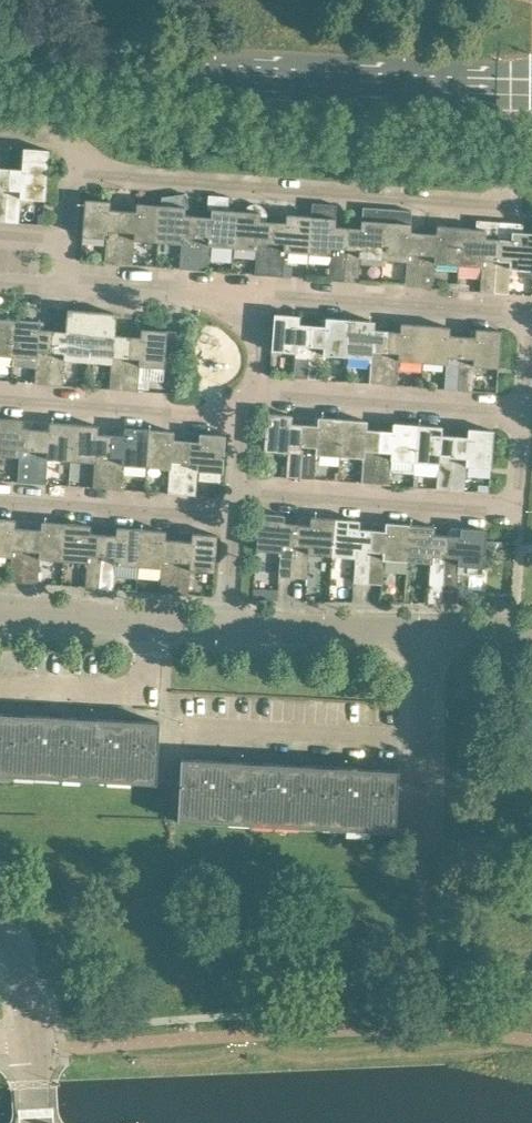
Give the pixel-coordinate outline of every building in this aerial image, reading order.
[(8,168),(4,222),(19,223),(21,198),(45,199),(48,163),(48,150),(23,148),(22,161),(22,169),(8,168)] [(4,222),(8,168),(0,167),(0,221),(4,222)] [(161,205),(160,205),(157,241),(182,243),(180,268),(193,269),(197,216),(184,215),(185,208),(188,207),(186,194),(161,197),(162,198),(161,200),(161,205)] [(229,196),(208,195),(207,209),(211,210),(211,217),(197,216),(193,269),(208,270),(209,245),(233,247),(236,210),(228,210),(229,196)] [(110,201),(85,199),(83,228),(82,236),(106,237),(104,263),(118,264),(122,210),(109,209),(110,201)] [(134,239),(157,241),(160,205),(136,203),(136,211),(122,210),(118,264),(132,265),(134,239)] [(255,274),(268,275),(273,221),(266,221),(267,214),(266,213),(266,211),(265,209),(264,208),(263,206),(262,206),(261,205),(259,204),(257,204),(255,203),(252,204),(250,204),(248,205),(246,207),(245,208),(244,210),(243,211),(236,210),(233,247),(257,249),(255,274)] [(330,280),(343,281),(348,227),(335,226),(336,205),(312,203),(311,216),(312,216),(308,253),(332,254),(330,280)] [(361,228),(348,227),(343,281),(358,282),(360,257),(383,258),(386,208),(363,207),(362,220),(361,228)] [(405,285),(418,287),(422,233),(410,232),(410,224),(411,210),(386,208),(383,258),(407,260),(405,285)] [(286,223),(273,221),(268,275),(283,276),(285,251),(308,253),(312,216),(311,216),(287,214),(286,223)] [(480,291),(493,292),(499,221),(476,220),(476,229),(460,227),(457,264),(482,266),(480,291)] [(499,221),(493,292),(508,293),(510,268),(531,270),(531,233),(522,232),(522,223),(499,221)] [(436,234),(422,233),(418,287),(433,288),(435,262),(457,264),(460,227),(437,226),(436,234)] [(64,360),(87,361),(91,311),(67,310),(65,331),(52,330),(48,384),(62,385),(64,360)] [(109,388),(123,389),(127,336),(114,335),(116,313),(91,311),(87,361),(111,363),(109,388)] [(294,377),(306,378),(310,325),(299,324),(299,315),(274,313),(273,326),(271,350),(296,352),(294,377)] [(325,326),(310,325),(306,378),(322,379),(324,354),(347,356),(350,319),(326,317),(325,326)] [(12,356),(15,319),(0,318),(0,355),(12,356)] [(40,321),(15,319),(12,356),(37,357),(35,383),(48,384),(52,330),(39,329),(40,321)] [(369,383),(382,384),(385,330),(374,329),(374,321),(350,319),(347,356),(371,358),(369,383)] [(400,331),(385,330),(382,384),(397,385),(399,360),(422,362),(424,325),(401,323),(400,331)] [(444,389),(456,390),(460,336),(449,335),(450,327),(424,325),(422,362),(446,363),(444,389)] [(140,337),(127,336),(123,389),(137,391),(137,389),(138,378),(139,365),(164,367),(167,331),(141,329),(140,337)] [(475,337),(460,336),(456,390),(472,391),(474,366),(498,367),(501,331),(476,329),(475,337)] [(149,390),(150,379),(138,378),(137,389),(149,390)] [(291,423),(292,415),(266,413),(264,450),(288,452),(286,477),(300,478),(303,424),(291,423)] [(316,454),(341,456),(343,419),(318,417),(317,425),(303,424),(300,478),(314,479),(316,454)] [(23,420),(0,418),(0,455),(20,456),(18,482),(31,483),(35,429),(22,428),(23,420)] [(361,483),(376,484),(379,430),(366,429),(367,421),(343,419),(341,456),(363,457),(361,483)] [(47,458),(71,460),(73,424),(49,422),(49,430),(35,429),(31,483),(45,484),(47,458)] [(379,430),(376,484),(390,485),(390,471),(414,472),(415,461),(418,425),(393,423),(393,431),(379,430)] [(97,434),(98,426),(73,424),(71,460),(95,462),(93,487),(106,488),(110,435),(97,434)] [(436,488),(450,489),(454,436),(441,435),(442,426),(418,425),(415,461),(438,463),(436,488)] [(123,464),(145,466),(148,429),(124,428),(124,436),(110,435),(106,488),(121,489),(123,464)] [(468,437),(454,436),(450,489),(464,490),(466,466),(491,467),(493,430),(468,428),(468,437)] [(173,440),(173,431),(148,429),(145,466),(170,468),(168,493),(181,494),(185,441),(173,440)] [(198,470),(222,472),(225,435),(200,433),(199,442),(185,441),(181,494),(196,495),(198,470)] [(259,513),(256,549),(280,551),(279,577),(292,577),(297,524),(283,523),(284,515),(259,513)] [(332,555),(335,518),(310,517),(310,525),(297,524),(292,577),(307,578),(308,553),(332,555)] [(23,582),(28,529),(15,528),(15,519),(0,518),(0,555),(11,556),(10,581),(23,582)] [(368,583),(372,529),(358,528),(359,520),(335,518),(332,555),(355,557),(354,582),(368,583)] [(39,558),(64,560),(67,523),(42,521),(41,530),(28,529),(23,582),(37,583),(39,558)] [(408,561),(410,524),(388,522),(388,531),(372,529),(368,583),(382,584),(384,559),(408,561)] [(90,525),(67,523),(64,560),(87,562),(85,587),(99,588),(103,534),(90,533),(90,525)] [(410,524),(408,561),(431,563),(429,588),(428,602),(442,603),(447,535),(437,534),(434,534),(434,526),(410,524)] [(115,564),(137,566),(140,529),(117,527),(116,535),(103,534),(99,588),(113,589),(115,564)] [(447,535),(442,603),(456,603),(457,590),(459,565),(483,567),(485,540),(486,530),(461,528),(460,536),(447,535)] [(166,531),(140,529),(137,566),(162,568),(160,593),(175,594),(178,540),(165,539),(166,531)] [(190,570),(214,571),(217,535),(192,533),(191,541),(178,540),(175,594),(188,595),(190,570)] [(456,687),(455,696),(469,697),(469,688),(456,687)] [(10,769),(10,775),(11,775),(15,714),(0,713),(0,769),(10,769)] [(84,774),(87,718),(15,714),(11,775),(12,775),(12,770),(33,771),(33,776),(61,777),(61,772),(82,773),(82,779),(84,779),(84,774)] [(87,718),(84,774),(105,775),(105,780),(134,781),(134,776),(155,777),(155,783),(157,784),(160,722),(87,718)] [(249,823),(250,823),(253,762),(181,758),(177,820),(179,820),(179,817),(180,814),(201,815),(201,818),(201,820),(228,822),(228,820),(228,817),(249,818),(249,821),(249,823)] [(253,762),(250,823),(251,823),(251,821),(251,818),(272,819),(272,822),(272,824),(300,826),(300,824),(300,821),(321,822),(321,825),(321,827),(323,827),(323,825),(323,822),(326,766),(253,762)] [(326,766),(323,822),(344,823),(344,826),(344,828),(371,830),(371,828),(372,825),(393,826),(393,829),(392,832),(395,832),(398,770),(326,766)]
